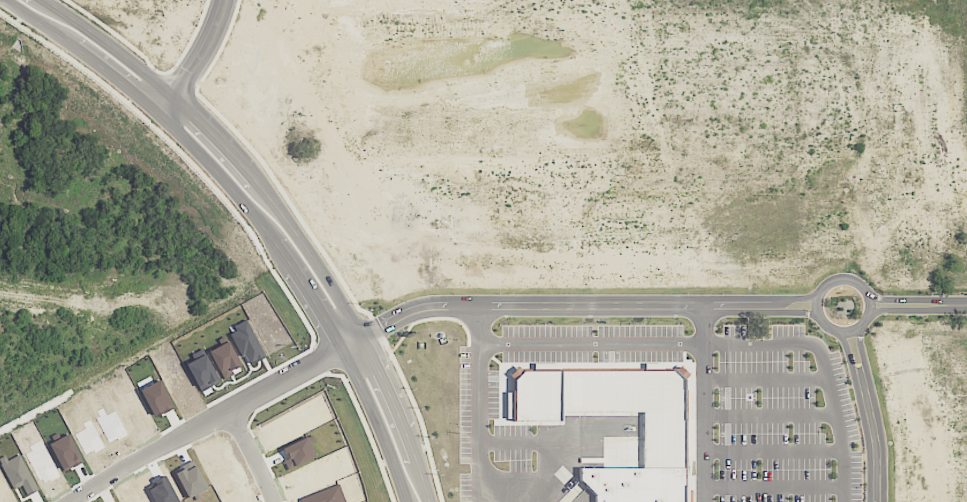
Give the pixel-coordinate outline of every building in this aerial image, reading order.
[(514,414),(514,378),(524,369),(561,369),(561,411),(561,418),(526,418),(526,414),(514,414)] [(561,369),(676,369),(683,376),(684,465),(642,465),(642,411),(561,411),(561,369)] [(684,465),(684,501),(595,501),(595,490),(580,474),(580,465),(642,465),(684,465)]
